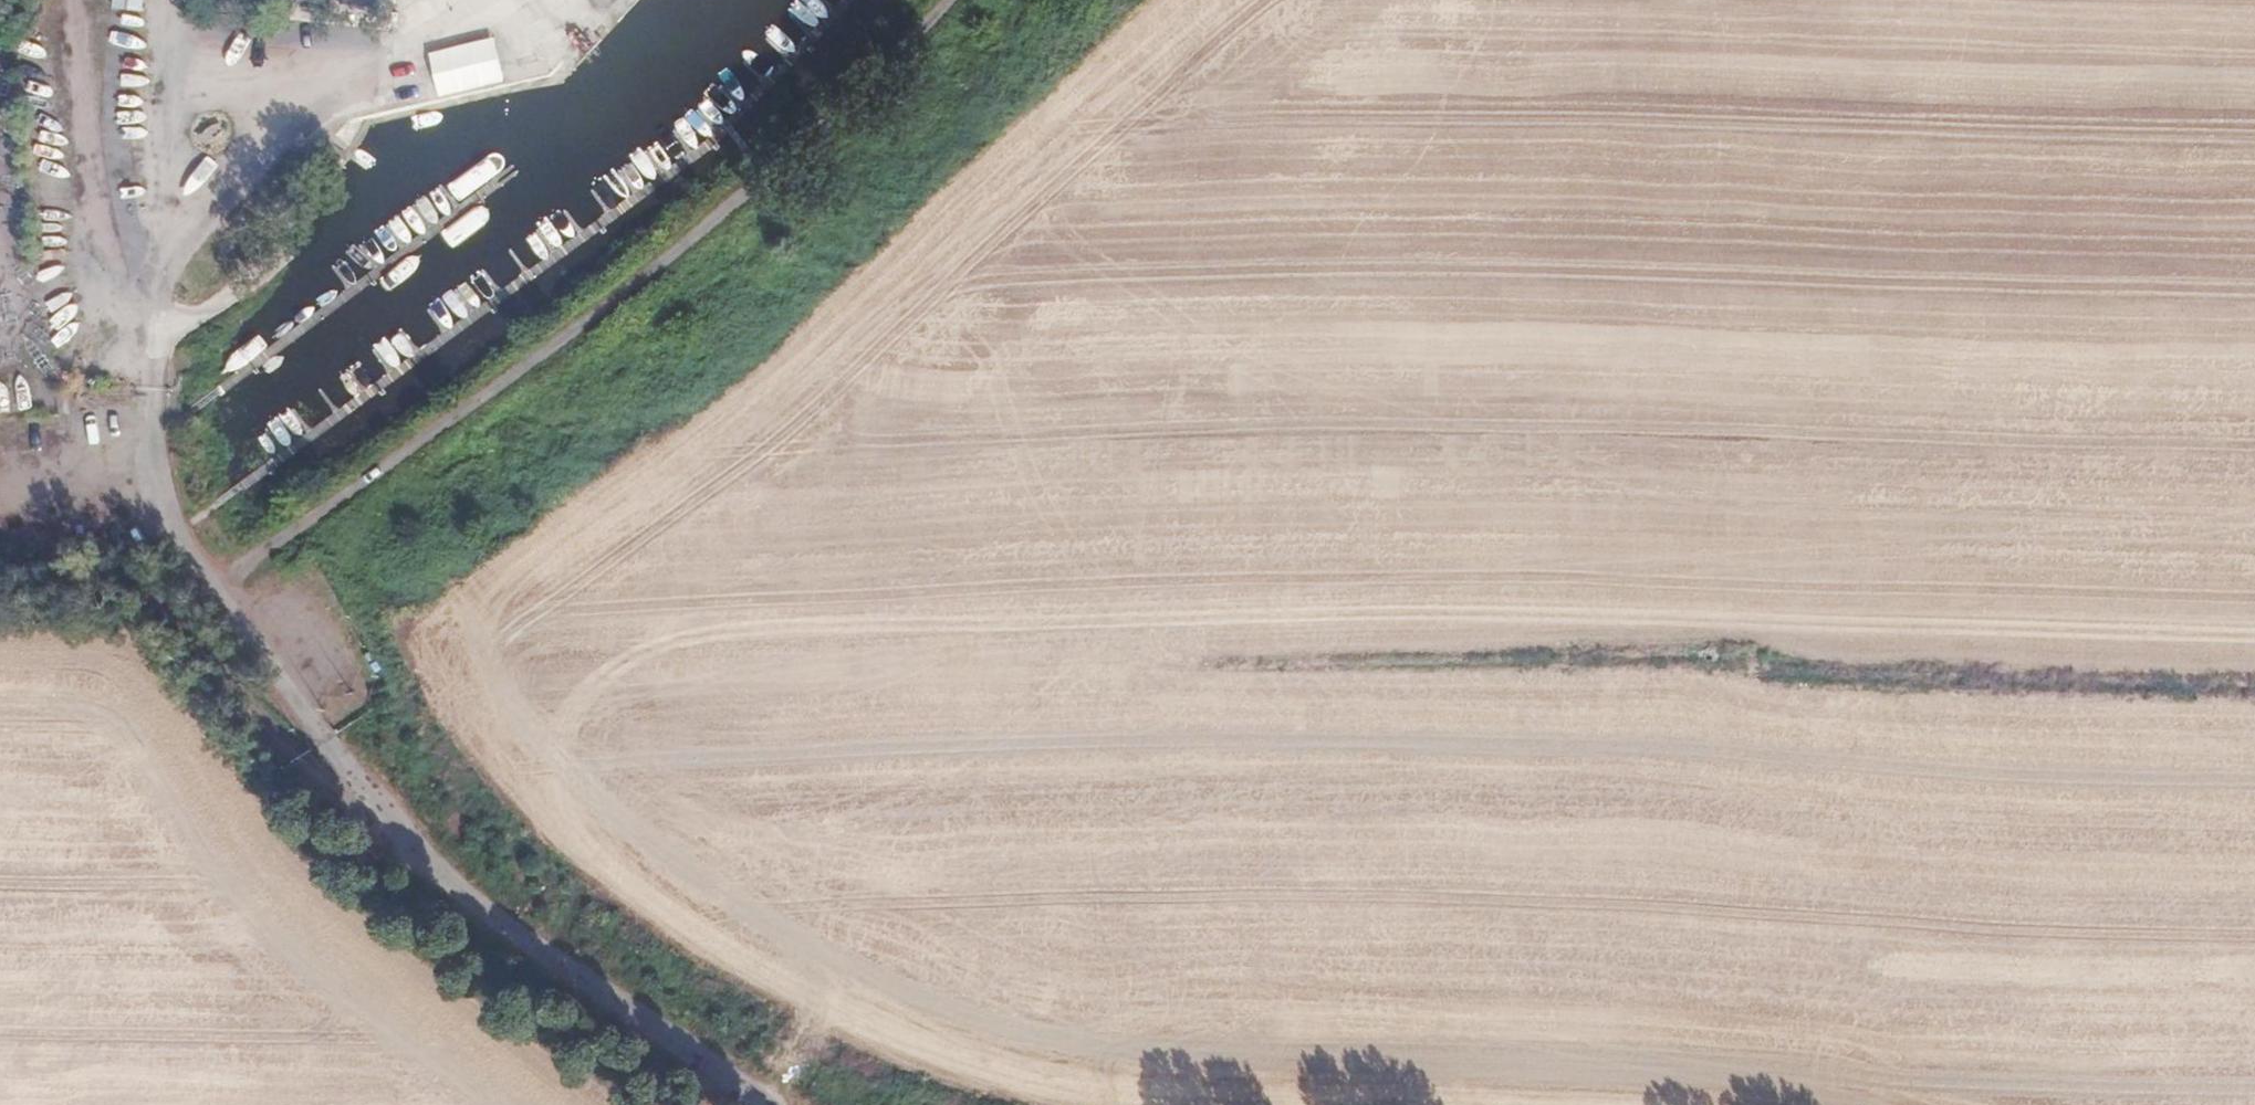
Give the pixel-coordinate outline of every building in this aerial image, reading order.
[(144,0),(114,0),(114,8),(144,10),(144,0)] [(493,36),(428,53),(440,98),(505,81),(493,36)]
